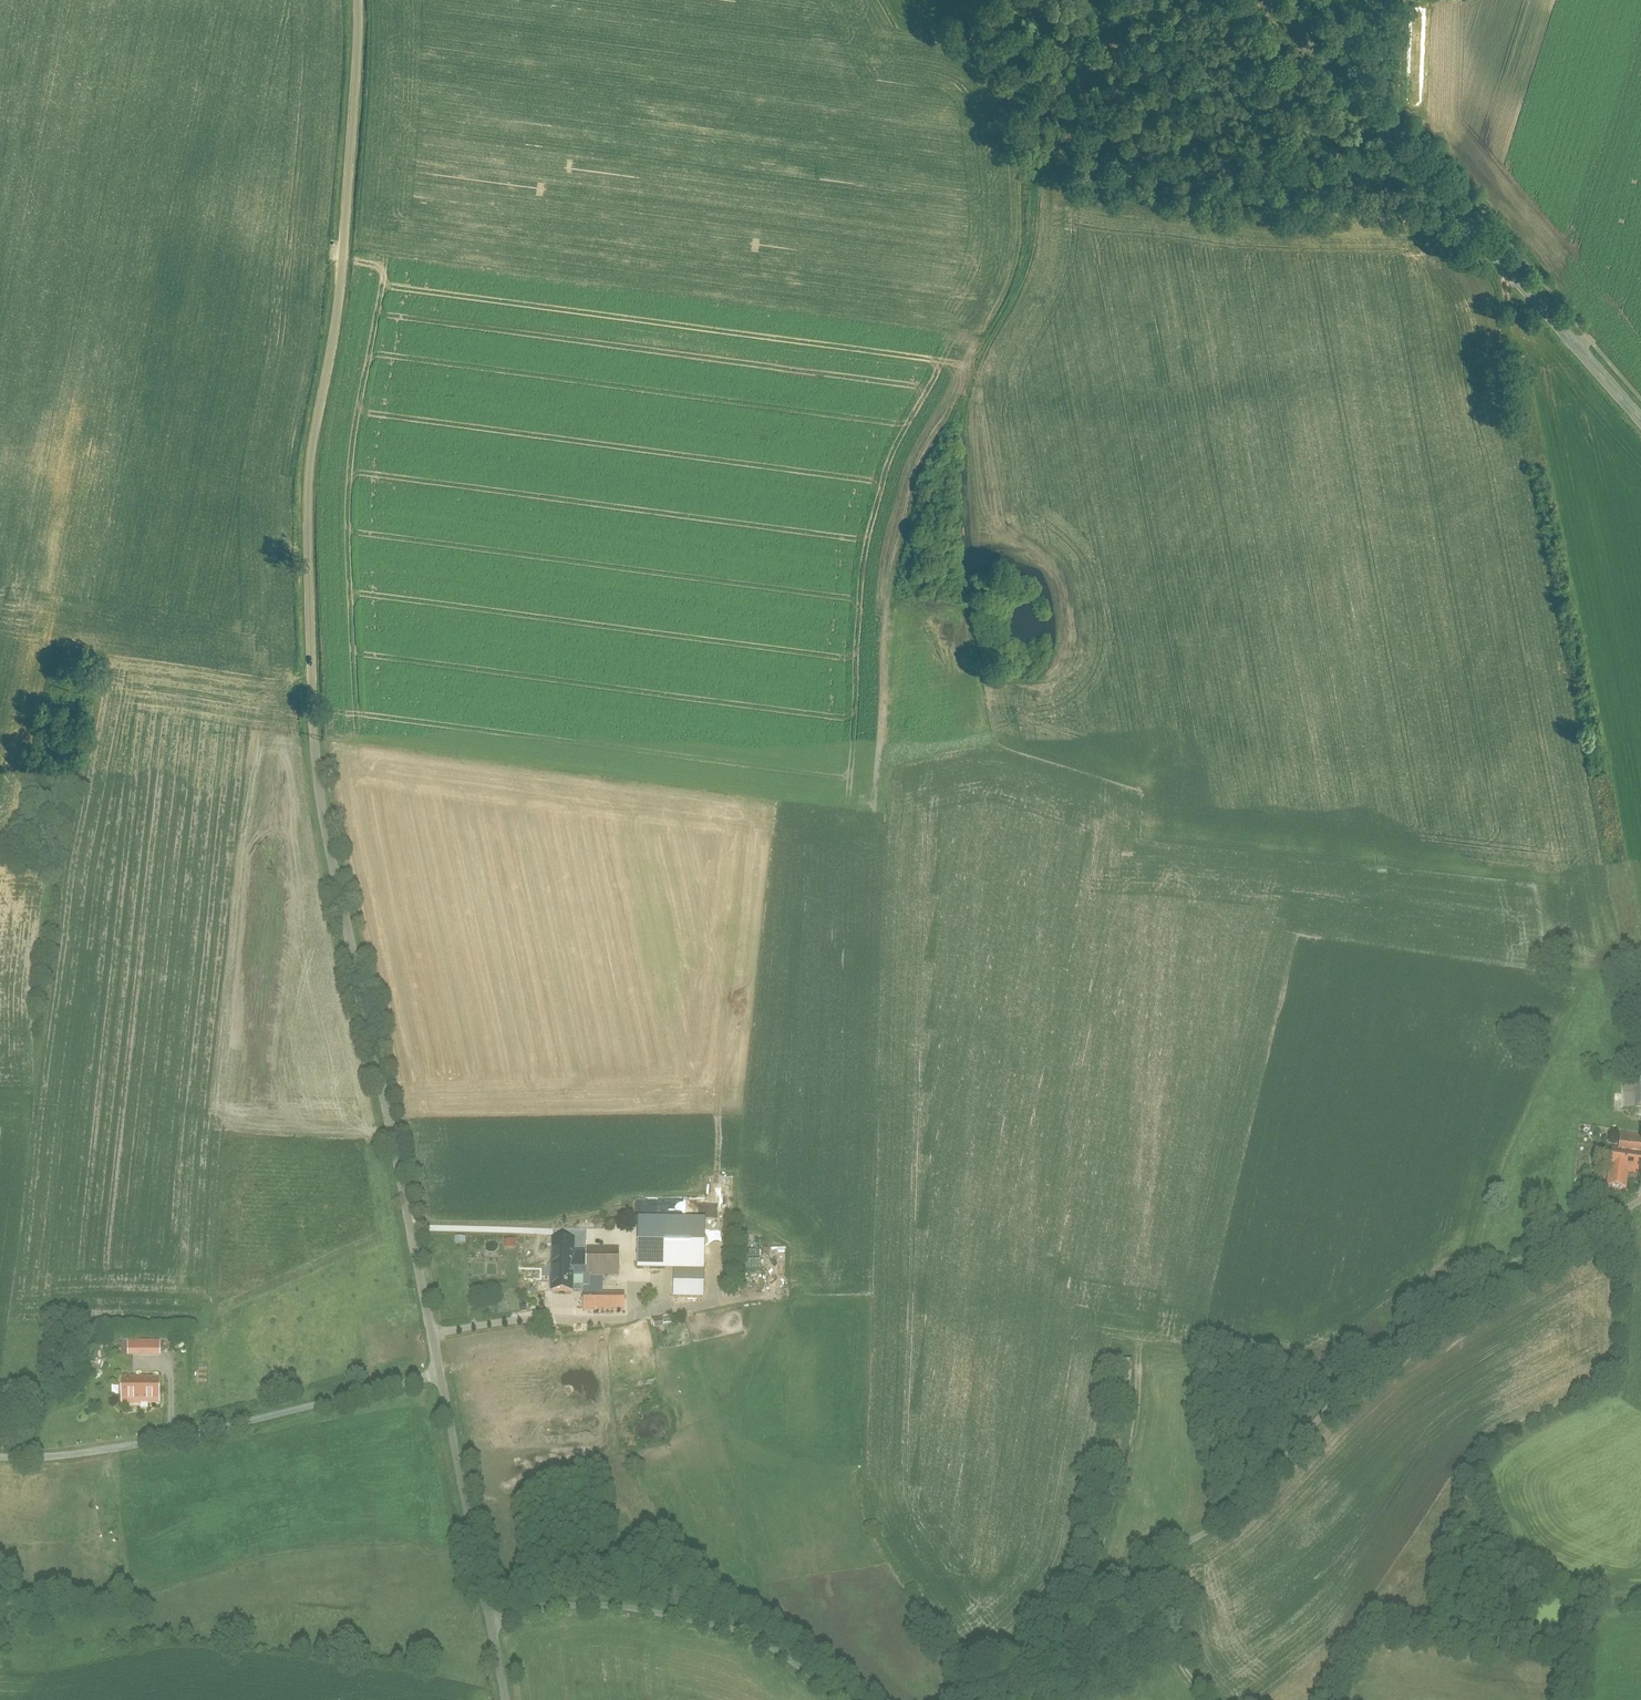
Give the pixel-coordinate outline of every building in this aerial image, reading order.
[(1622,1110),(1634,1110),(1634,1116),(1640,1115),(1640,1084),(1633,1084),(1633,1092),(1622,1093),(1622,1110)] [(1621,1142),(1620,1153),(1640,1154),(1640,1143),(1621,1142)] [(1625,1176),(1640,1176),(1640,1158),(1606,1158),(1606,1175),(1610,1175),(1610,1193),(1625,1193),(1625,1176)] [(640,1272),(672,1272),(672,1298),(703,1298),(703,1221),(639,1221),(640,1272)] [(514,1240),(504,1240),(504,1248),(513,1248),(514,1240)] [(550,1242),(550,1292),(575,1292),(575,1277),(619,1278),(619,1255),(575,1255),(575,1242),(550,1242)] [(582,1297),(583,1313),(623,1312),(622,1296),(582,1297)] [(159,1339),(128,1339),(128,1353),(159,1353),(159,1339)] [(160,1376),(123,1376),(123,1404),(160,1404),(160,1376)]
